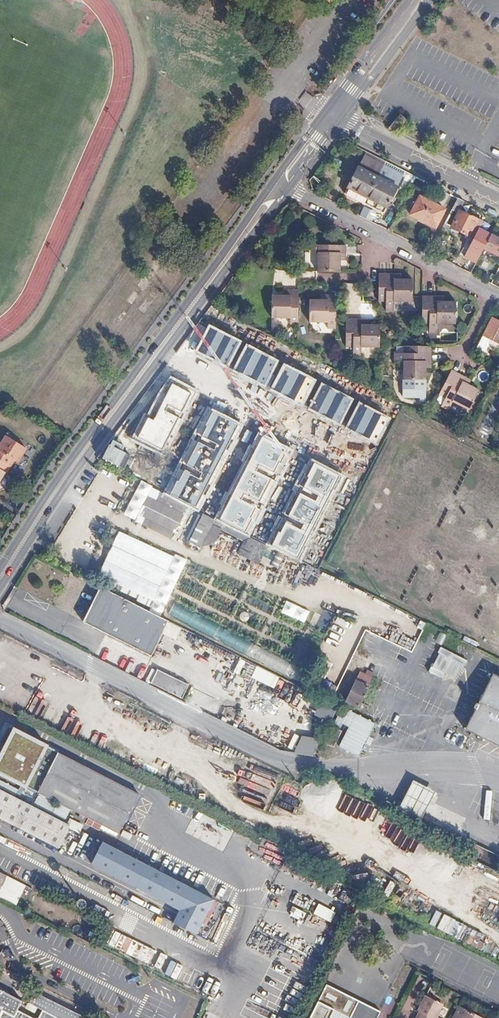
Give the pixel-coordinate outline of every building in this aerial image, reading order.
[(402,172),(363,153),(356,168),(395,187),(402,172)] [(356,168),(344,194),(382,213),(395,187),(356,168)] [(419,195),(409,213),(435,227),(444,208),(419,195)] [(473,238),(481,222),(459,212),(464,201),(457,198),(444,223),(450,227),(451,228),(468,237),(469,236),(473,238)] [(483,249),(489,237),(480,233),(470,253),(472,254),(464,270),(470,274),(474,267),(483,249)] [(491,234),(489,237),(483,249),(498,257),(498,239),(491,234)] [(337,271),(336,259),(336,251),(340,251),(340,243),(306,243),(307,252),(313,252),(313,270),(327,270),(337,271)] [(410,301),(410,278),(398,278),(391,278),(391,279),(385,279),(385,271),(377,271),(377,284),(377,300),(384,300),(384,309),(392,309),(392,300),(410,301)] [(398,278),(398,271),(385,271),(385,279),(391,279),(391,278),(398,278)] [(295,324),(295,290),(286,290),(287,296),(280,296),(268,296),(269,319),(287,319),(287,324),(295,324)] [(429,293),(420,293),(420,323),(427,323),(427,331),(435,331),(436,323),(454,323),(454,300),(441,300),(435,300),(435,301),(429,301),(429,293)] [(441,300),(442,293),(429,293),(429,301),(435,301),(435,300),(441,300)] [(335,328),(334,294),(326,294),(326,299),(319,299),(307,299),(307,322),(326,322),(326,328),(335,328)] [(379,347),(379,325),(366,325),(366,324),(360,324),(360,326),(353,326),(353,318),(345,317),(345,347),(352,348),(353,356),(360,356),(360,347),(379,347)] [(366,324),(365,318),(353,318),(353,326),(360,326),(360,324),(366,324)] [(493,318),(484,335),(498,342),(498,321),(493,318)] [(240,340),(208,325),(196,351),(227,366),(240,340)] [(484,335),(477,348),(484,352),(488,344),(496,348),(498,343),(498,342),(484,335)] [(277,360),(246,345),(233,371),(264,386),(277,360)] [(426,379),(426,368),(425,361),(424,361),(424,353),(431,353),(431,345),(402,346),(402,353),(393,353),(393,361),(402,361),(402,379),(426,379)] [(315,379),(284,364),(271,390),(302,405),(315,379)] [(467,410),(477,389),(467,384),(462,381),(461,382),(454,379),(458,372),(451,369),(437,394),(444,398),(440,406),(447,409),(451,401),(467,410)] [(470,379),(458,372),(454,379),(461,382),(462,381),(467,384),(470,379)] [(197,389),(170,376),(159,391),(149,414),(144,412),(131,439),(162,455),(181,419),(168,412),(169,407),(185,415),(197,389)] [(353,399),(322,384),(309,410),(340,425),(353,399)] [(390,418),(358,403),(346,429),(377,444),(390,418)] [(238,425),(211,411),(199,435),(213,442),(211,448),(194,439),(182,463),(198,471),(195,477),(180,469),(168,493),(196,508),(238,425)] [(26,442),(7,431),(2,438),(0,442),(0,466),(3,468),(5,470),(14,456),(17,458),(26,442)] [(218,518),(245,532),(258,508),(243,500),(246,495),(263,504),(275,480),(259,472),(262,466),(276,474),(289,450),(260,435),(218,518)] [(224,470),(244,461),(241,455),(222,464),(224,470)] [(344,477),(316,464),(304,488),(319,495),(316,500),(299,492),(287,516),(303,524),(300,529),(286,522),(273,546),(302,560),(344,477)] [(189,505),(140,483),(123,519),(173,541),(189,505)] [(188,540),(200,547),(215,545),(222,532),(245,544),(238,556),(259,568),(269,550),(201,514),(188,540)] [(176,562),(116,534),(96,574),(157,603),(176,562)] [(277,568),(281,558),(274,556),(270,565),(277,568)] [(96,585),(79,619),(147,653),(157,631),(171,637),(177,626),(96,585)] [(209,635),(213,629),(195,619),(191,625),(209,635)] [(444,675),(456,680),(464,659),(438,648),(427,673),(442,679),(444,675)] [(133,675),(138,664),(129,660),(124,671),(133,675)] [(248,680),(294,700),(300,687),(254,667),(248,680)] [(186,685),(154,669),(147,681),(180,697),(186,685)] [(371,678),(374,672),(366,669),(363,674),(371,678)] [(357,707),(371,678),(363,674),(355,670),(341,699),(357,707)] [(462,732),(498,751),(498,679),(491,675),(462,732)] [(40,701),(33,715),(39,718),(46,704),(40,701)] [(358,756),(373,722),(340,707),(332,724),(344,730),(336,747),(358,756)] [(332,747),(340,730),(330,725),(322,743),(332,747)] [(0,754),(0,772),(118,832),(138,793),(13,729),(0,754)] [(290,735),(288,752),(313,755),(315,737),(290,735)] [(417,821),(433,791),(410,780),(395,809),(417,821)] [(302,799),(307,788),(292,781),(278,809),(275,807),(271,817),(267,815),(265,819),(275,824),(277,820),(289,826),(300,805),(302,806),(305,800),(302,799)] [(0,789),(0,816),(57,846),(68,823),(0,789)] [(487,819),(491,793),(486,792),(482,819),(487,819)] [(367,823),(375,808),(357,799),(350,814),(367,823)] [(282,842),(260,830),(257,836),(280,847),(282,842)] [(84,869),(175,908),(167,925),(194,936),(203,916),(209,919),(218,896),(95,844),(84,869)] [(388,880),(381,894),(388,898),(395,883),(388,880)] [(403,910),(408,896),(401,894),(397,908),(403,910)] [(316,904),(312,914),(330,922),(334,912),(316,904)] [(287,915),(302,921),(305,913),(291,907),(287,915)] [(434,910),(428,924),(434,927),(441,913),(434,910)] [(477,951),(485,938),(443,913),(436,926),(477,951)] [(149,961),(154,950),(112,931),(105,946),(165,971),(170,959),(160,954),(155,964),(149,961)] [(380,1010),(327,984),(310,1017),(375,1017),(380,1010)] [(14,1009),(20,998),(0,988),(0,1017),(31,1017),(14,1009)] [(418,1017),(434,1017),(441,1004),(424,996),(418,1010),(421,1012),(418,1017)] [(205,1016),(208,1017),(213,1017),(218,1009),(213,1005),(205,1016)] [(451,1017),(482,1017),(458,1005),(451,1017)]
